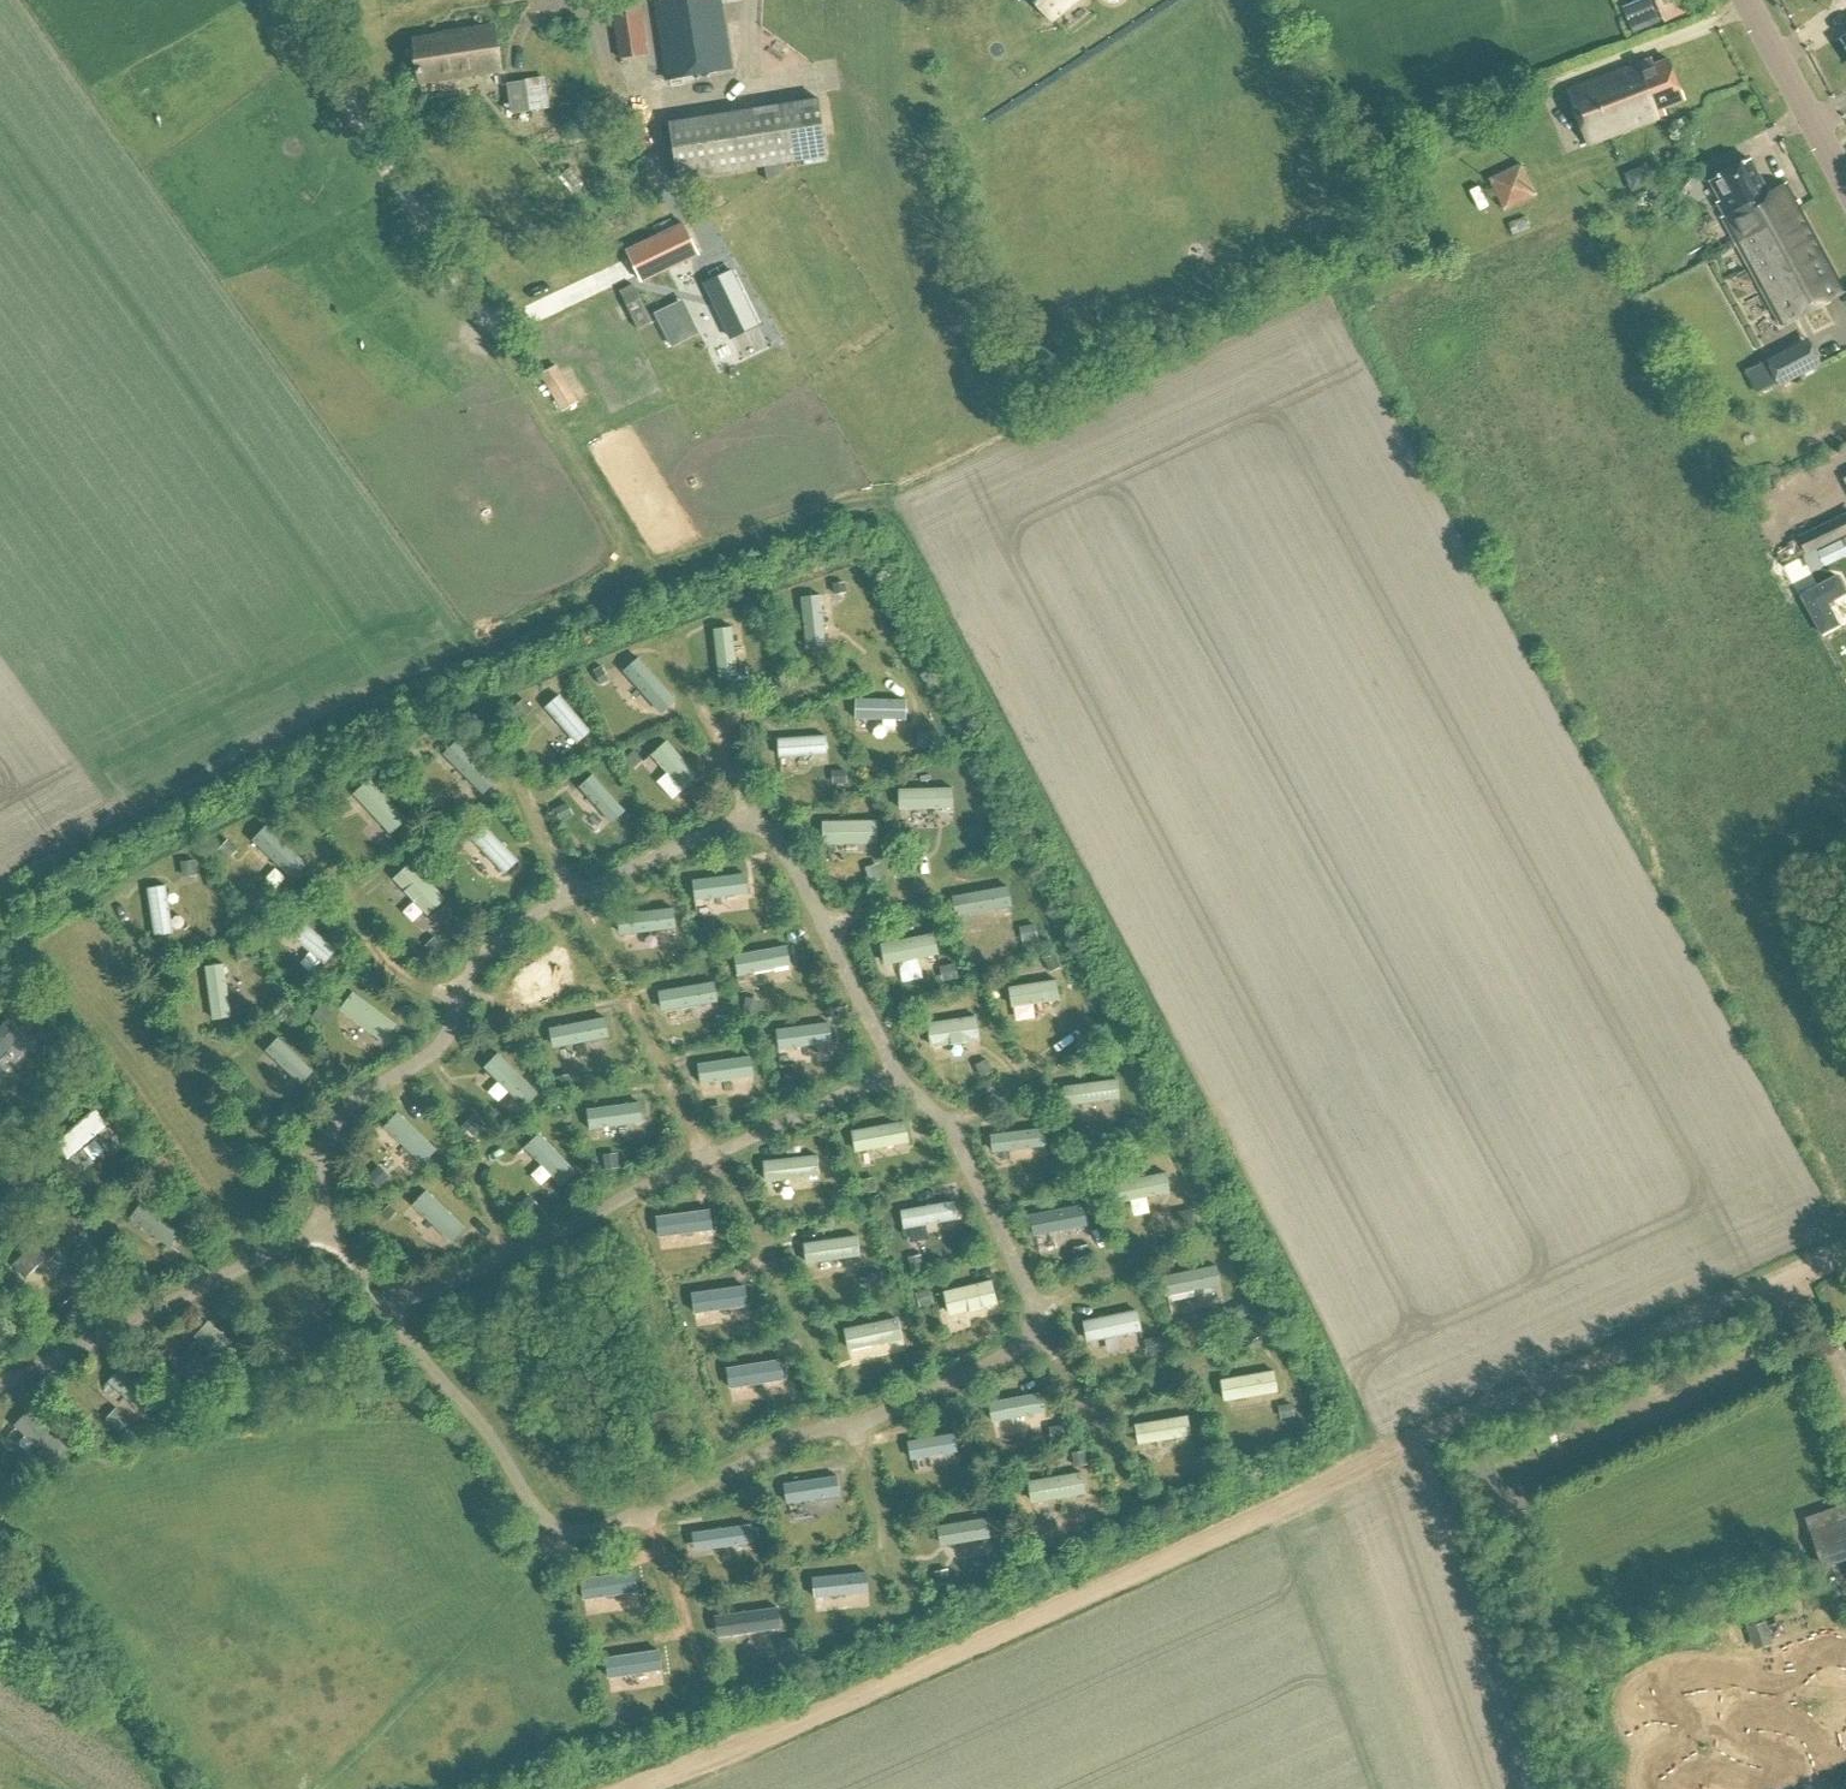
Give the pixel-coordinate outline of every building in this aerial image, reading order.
[(667,80),(732,69),(722,0),(662,0),(662,1),(655,2),(667,80)] [(1051,21),(1077,0),(1030,0),(1051,21)] [(1693,8),(1690,0),(1659,0),(1666,18),(1693,8)] [(613,9),(621,59),(647,55),(639,5),(613,9)] [(1345,24),(1355,19),(1350,6),(1339,10),(1342,16),(1337,18),(1340,26),(1345,24)] [(451,35),(414,40),(421,82),(501,70),(494,27),(451,33),(451,35)] [(1567,90),(1588,145),(1666,115),(1663,109),(1684,100),(1668,59),(1653,65),(1650,58),(1567,90)] [(505,105),(506,110),(511,109),(512,113),(551,107),(547,78),(508,84),(511,104),(505,105)] [(669,124),(678,179),(829,156),(820,100),(669,124)] [(553,159),(570,156),(564,119),(547,121),(553,159)] [(1525,160),(1492,173),(1506,206),(1539,192),(1525,160)] [(1722,218),(1737,245),(1801,210),(1786,183),(1768,193),(1751,161),(1711,183),(1721,202),(1718,204),(1725,217),(1722,218)] [(1628,169),(1634,186),(1654,179),(1648,163),(1628,169)] [(1801,210),(1737,245),(1781,327),(1845,292),(1801,210)] [(628,251),(642,282),(699,255),(684,224),(628,251)] [(732,270),(704,284),(730,339),(759,325),(732,270)] [(619,292),(637,328),(652,321),(634,285),(619,292)] [(671,347),(696,335),(680,301),(655,313),(671,347)] [(1767,361),(1781,387),(1821,365),(1814,353),(1789,366),(1782,354),(1767,361)] [(540,373),(563,412),(579,403),(556,364),(540,373)] [(1805,554),(1845,535),(1845,514),(1797,536),(1805,554)] [(1824,567),(1845,557),(1845,538),(1816,552),(1824,567)] [(1799,595),(1821,636),(1840,625),(1828,604),(1845,594),(1845,591),(1837,574),(1799,595)] [(847,581),(832,582),(833,591),(847,590),(847,581)] [(826,642),(820,591),(801,593),(806,644),(826,642)] [(761,610),(748,610),(748,618),(761,618),(761,610)] [(738,673),(732,624),(714,626),(719,675),(738,673)] [(676,696),(638,654),(623,668),(661,710),(676,696)] [(610,679),(602,664),(593,669),(601,684),(610,679)] [(592,728),(558,692),(543,705),(577,742),(592,728)] [(907,697),(855,695),(854,716),(906,717),(907,697)] [(523,717),(533,708),(523,697),(513,706),(523,717)] [(934,730),(919,730),(919,745),(934,746),(934,730)] [(826,732),(778,735),(779,754),(827,751),(826,732)] [(503,777),(459,738),(445,754),(488,793),(503,777)] [(700,773),(666,738),(650,753),(685,788),(700,773)] [(643,758),(634,748),(624,758),(633,767),(643,758)] [(846,768),(833,768),(833,781),(847,781),(846,768)] [(625,807),(591,773),(578,786),(611,820),(625,807)] [(408,816),(369,776),(352,792),(391,832),(408,816)] [(953,785),(899,786),(899,806),(954,805),(953,785)] [(567,800),(556,806),(563,819),(574,813),(567,800)] [(878,817),(822,818),(823,843),(879,842),(878,817)] [(308,859),(265,822),(251,839),(294,875),(308,859)] [(520,858),(484,823),(470,838),(505,872),(520,858)] [(985,824),(970,824),(970,839),(985,839),(985,824)] [(238,847),(227,837),(218,848),(228,857),(238,847)] [(198,874),(196,858),(181,860),(183,875),(198,874)] [(446,895),(411,859),(393,877),(427,913),(446,895)] [(881,861),(866,865),(870,880),(885,875),(881,861)] [(746,870),(692,877),(695,898),(749,890),(746,870)] [(1009,882),(953,893),(956,912),(1013,902),(1009,882)] [(167,884),(148,886),(153,934),(172,932),(167,884)] [(674,904),(616,911),(619,932),(676,925),(674,904)] [(336,948),(298,918),(287,933),(325,963),(336,948)] [(707,918),(694,928),(705,943),(719,933),(707,918)] [(1037,923),(1020,925),(1022,940),(1039,937),(1037,923)] [(940,952),(936,930),(880,940),(884,962),(940,952)] [(444,944),(434,935),(425,945),(435,954),(444,944)] [(251,941),(235,941),(236,958),(251,958),(251,941)] [(787,943),(734,952),(737,972),(791,962),(787,943)] [(1056,952),(1045,956),(1050,971),(1061,968),(1056,952)] [(224,961),(205,963),(211,1020),(231,1018),(224,961)] [(958,962),(940,965),(943,981),(960,978),(958,962)] [(308,984),(296,975),(288,985),(299,995),(308,984)] [(1058,977),(1009,984),(1012,1005),(1061,999),(1058,977)] [(715,979),(658,988),(661,1009),(718,999),(715,979)] [(399,1023),(353,990),(340,1008),(386,1040),(399,1023)] [(762,998),(745,995),(742,1010),(758,1013),(762,998)] [(333,1013),(318,1003),(309,1016),(324,1026),(333,1013)] [(734,1011),(716,1013),(719,1029),(737,1026),(734,1011)] [(977,1013),(928,1020),(931,1044),(981,1037),(977,1013)] [(605,1015),(548,1026),(552,1046),(609,1035),(605,1015)] [(7,1016),(0,1023),(0,1057),(24,1031),(7,1016)] [(830,1020),(776,1027),(778,1046),(832,1040),(830,1020)] [(314,1069),(275,1035),(263,1049),(302,1083),(314,1069)] [(60,1044),(47,1044),(46,1059),(60,1059),(60,1044)] [(538,1091),(498,1050),(483,1064),(523,1105),(538,1091)] [(751,1053),(697,1061),(700,1080),(754,1072),(751,1053)] [(989,1055),(975,1062),(982,1075),(996,1069),(989,1055)] [(571,1071),(556,1074),(559,1087),(573,1084),(571,1071)] [(799,1077),(783,1073),(780,1086),(796,1090),(799,1077)] [(1117,1076),(1063,1083),(1065,1103),(1119,1096),(1117,1076)] [(640,1100),(587,1106),(589,1127),(643,1120),(640,1100)] [(725,1103),(708,1105),(710,1119),(727,1116),(725,1103)] [(98,1104),(56,1141),(70,1157),(112,1121),(98,1104)] [(397,1110),(383,1124),(422,1162),(436,1147),(397,1110)] [(1142,1118),(1126,1116),(1124,1130),(1140,1132),(1142,1118)] [(907,1118),(851,1128),(855,1150),(911,1139),(907,1118)] [(1044,1126),(990,1131),(992,1150),(1046,1144),(1044,1126)] [(576,1170),(539,1130),(524,1144),(561,1184),(576,1170)] [(618,1151),(603,1153),(604,1168),(619,1166),(618,1151)] [(817,1152),(763,1158),(765,1178),(819,1172),(817,1152)] [(1061,1156),(1046,1158),(1048,1173),(1063,1172),(1061,1156)] [(390,1175),(379,1164),(368,1176),(378,1186),(390,1175)] [(1167,1170),(1112,1181),(1115,1200),(1171,1189),(1167,1170)] [(877,1189),(874,1176),(859,1179),(863,1192),(877,1189)] [(845,1187),(830,1188),(831,1202),(846,1200),(845,1187)] [(466,1225),(425,1188),(411,1203),(452,1240),(466,1225)] [(539,1206),(529,1193),(519,1202),(529,1214),(539,1206)] [(954,1198),(901,1208),(904,1226),(957,1216),(954,1198)] [(180,1231),(140,1201),(129,1217),(169,1246),(180,1231)] [(1083,1202),(1028,1212),(1033,1234),(1087,1224),(1083,1202)] [(4,1203),(0,1207),(0,1217),(6,1222),(15,1213),(4,1203)] [(395,1210),(388,1203),(379,1212),(387,1219),(395,1210)] [(710,1207),(655,1214),(657,1234),(712,1227),(710,1207)] [(1192,1207),(1177,1210),(1180,1225),(1195,1221),(1192,1207)] [(50,1231),(15,1263),(26,1275),(61,1244),(50,1231)] [(857,1232),(803,1241),(806,1261),(860,1253),(857,1232)] [(1090,1242),(1073,1243),(1073,1258),(1090,1258),(1090,1242)] [(922,1254),(907,1256),(910,1269),(925,1266),(922,1254)] [(1221,1283),(1217,1263),(1161,1274),(1165,1294),(1221,1283)] [(883,1271),(868,1272),(869,1286),(884,1285),(883,1271)] [(992,1277),(944,1290),(950,1314),(998,1302),(992,1277)] [(748,1303),(745,1283),(691,1291),(694,1311),(748,1303)] [(929,1286),(915,1291),(919,1305),(934,1301),(929,1286)] [(80,1306),(72,1296),(62,1305),(71,1314),(80,1306)] [(1250,1313),(1241,1299),(1228,1308),(1237,1321),(1250,1313)] [(1138,1307),(1082,1319),(1087,1339),(1142,1328),(1138,1307)] [(899,1315),(844,1326),(848,1348),(903,1336),(899,1315)] [(245,1353),(208,1318),(194,1334),(230,1369),(245,1353)] [(1159,1334),(1144,1337),(1148,1353),(1163,1350),(1159,1334)] [(923,1350),(907,1351),(908,1363),(924,1362),(923,1350)] [(780,1357),(726,1365),(729,1386),(783,1377),(780,1357)] [(120,1366),(107,1379),(143,1413),(155,1400),(120,1366)] [(1275,1369),(1221,1377),(1224,1398),(1278,1390),(1275,1369)] [(1046,1410),(1042,1389),(989,1399),(992,1420),(1046,1410)] [(1292,1402),(1279,1404),(1281,1418),(1295,1416),(1292,1402)] [(129,1418),(116,1406),(105,1417),(118,1429),(129,1418)] [(71,1446),(32,1408),(16,1423),(56,1462),(71,1446)] [(1188,1413),(1135,1421),(1138,1442),(1191,1434),(1188,1413)] [(1062,1422),(1049,1425),(1052,1438),(1065,1435),(1062,1422)] [(955,1431),(907,1439),(910,1458),(958,1450),(955,1431)] [(1208,1444),(1192,1446),(1194,1463),(1210,1461),(1208,1444)] [(1086,1449),(1071,1451),(1073,1464),(1087,1463),(1086,1449)] [(976,1462),(961,1465),(964,1478),(979,1475),(976,1462)] [(1082,1470),(1028,1479),(1031,1500),(1086,1490),(1082,1470)] [(27,1472),(14,1472),(14,1485),(27,1485),(27,1472)] [(838,1473),(783,1481),(786,1501),(840,1492),(838,1473)] [(994,1515),(937,1523),(940,1544),(997,1535),(994,1515)] [(753,1540),(751,1522),(691,1531),(694,1549),(753,1540)] [(1811,1536),(1822,1567),(1845,1558),(1845,1523),(1811,1536)] [(950,1568),(935,1570),(937,1584),(952,1581),(950,1568)] [(637,1589),(634,1569),(579,1576),(582,1597),(637,1589)] [(868,1570),(811,1575),(813,1595),(870,1590),(868,1570)] [(778,1604),(714,1614),(717,1636),(781,1626),(778,1604)] [(1751,1621),(1756,1642),(1776,1636),(1770,1615),(1751,1621)] [(796,1635),(779,1638),(781,1652),(799,1650),(796,1635)] [(661,1667),(658,1646),(605,1654),(608,1675),(661,1667)]
